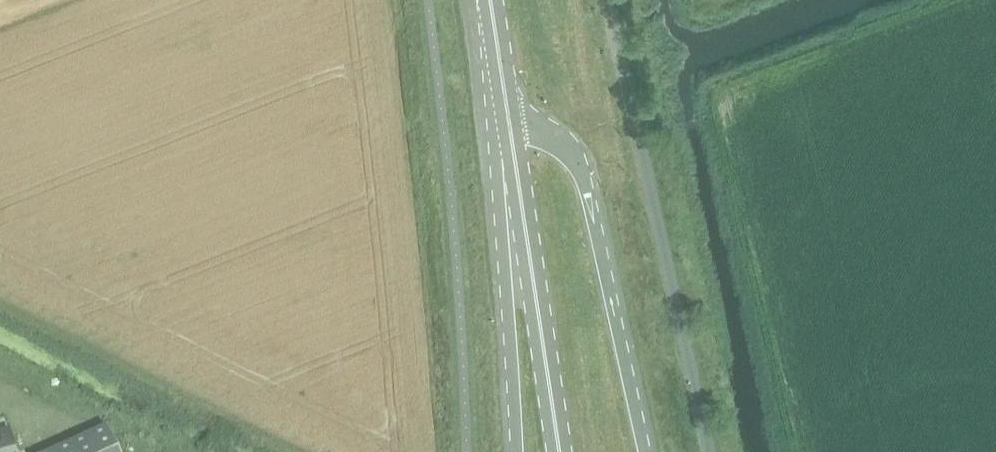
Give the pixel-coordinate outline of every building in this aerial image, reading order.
[(107,429),(56,451),(117,451),(107,429)]
